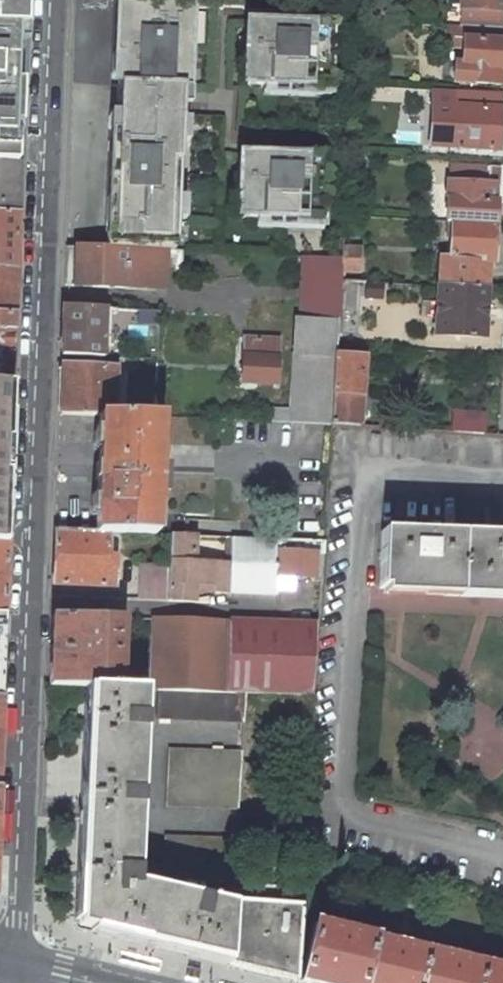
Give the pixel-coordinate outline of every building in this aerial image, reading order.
[(20,137),(22,107),(23,82),(15,81),(18,0),(0,0),(0,136),(20,137)] [(15,81),(23,82),(26,0),(18,0),(15,81)] [(134,0),(115,0),(114,54),(121,54),(120,79),(120,86),(151,88),(150,112),(125,112),(125,115),(111,115),(108,168),(107,248),(167,250),(174,250),(180,113),(181,90),(186,89),(190,6),(191,2),(134,0)] [(460,10),(461,10),(460,27),(502,29),(502,11),(502,0),(461,0),(460,10)] [(330,25),(245,21),(243,84),(328,88),(330,25)] [(460,27),(447,26),(447,39),(464,40),(462,64),(456,64),(455,82),(502,84),(502,41),(501,41),(502,29),(460,27)] [(500,150),(502,95),(455,92),(454,107),(452,106),(449,147),(500,150)] [(20,137),(0,136),(0,163),(19,163),(20,148),(20,137)] [(324,157),(240,153),(238,217),(322,220),(324,157)] [(19,163),(0,163),(0,211),(17,212),(19,179),(19,163)] [(493,185),(498,185),(499,167),(450,165),(449,182),(448,182),(446,221),(451,221),(495,224),(497,202),(492,202),(493,185)] [(15,269),(17,212),(0,211),(0,268),(15,269)] [(493,262),(495,224),(451,221),(450,239),(455,240),(454,260),(440,259),(438,286),(487,289),(488,262),(493,262)] [(167,291),(167,250),(107,248),(66,247),(65,286),(167,291)] [(359,271),(360,249),(343,248),(343,259),(342,270),(359,271)] [(337,345),(338,345),(339,331),(342,270),(343,259),(313,257),(310,319),(302,319),(296,414),(296,422),(331,423),(335,356),(337,356),(337,345)] [(15,269),(0,268),(0,331),(13,331),(14,300),(15,269)] [(367,297),(381,298),(382,283),(368,282),(367,297)] [(484,338),(487,289),(438,286),(436,335),(484,338)] [(102,357),(104,308),(64,305),(63,330),(62,355),(102,357)] [(159,324),(159,311),(139,310),(138,323),(159,324)] [(13,331),(0,331),(0,386),(10,386),(11,386),(12,358),(13,331)] [(364,346),(364,333),(339,331),(338,345),(364,346)] [(276,340),(243,339),(242,383),(274,384),(276,340)] [(331,424),(359,426),(365,347),(364,346),(338,345),(337,345),(337,356),(335,356),(331,423),(331,424)] [(114,414),(116,368),(62,365),(61,385),(60,414),(100,416),(100,414),(114,414)] [(9,423),(10,386),(0,386),(0,445),(1,444),(6,435),(8,427),(9,423)] [(483,433),(485,411),(455,409),(453,431),(483,433)] [(296,422),(296,414),(273,413),(273,421),(296,422)] [(159,416),(154,416),(119,415),(114,414),(100,414),(100,416),(99,448),(158,451),(159,416)] [(388,427),(389,419),(379,419),(378,426),(388,427)] [(157,469),(158,451),(99,448),(98,466),(157,469)] [(164,479),(156,479),(157,469),(98,466),(97,481),(104,481),(103,494),(97,494),(95,531),(109,532),(154,534),(156,488),(163,488),(164,479)] [(116,559),(108,559),(109,532),(95,531),(55,529),(53,585),(114,587),(116,559)] [(381,532),(379,588),(403,589),(491,593),(502,593),(502,536),(381,532)] [(167,601),(195,603),(195,594),(195,561),(196,535),(170,534),(168,569),(167,601)] [(322,554),(323,541),(232,537),(231,562),(229,593),(277,595),(277,587),(277,577),(293,578),(317,579),(318,554),(322,554)] [(195,594),(214,592),(215,562),(195,561),(195,594)] [(214,592),(229,593),(231,562),(225,562),(215,561),(215,562),(214,592)] [(167,601),(168,569),(142,568),(141,600),(167,601)] [(294,588),(293,578),(277,577),(277,587),(294,588)] [(290,626),(318,627),(320,594),(297,594),(290,601),(290,626)] [(119,689),(122,618),(52,615),(51,648),(49,686),(89,688),(119,689)] [(226,692),(228,623),(151,620),(148,690),(158,690),(226,692)] [(314,695),(318,627),(290,626),(228,623),(226,692),(246,693),(314,695)] [(109,806),(139,807),(145,690),(119,689),(89,688),(85,767),(84,798),(110,800),(109,806)] [(246,693),(226,692),(158,690),(157,719),(244,722),(246,693)] [(239,810),(242,752),(169,749),(167,807),(239,810)] [(109,806),(110,800),(84,798),(83,819),(139,821),(139,807),(109,806)] [(233,905),(136,882),(139,821),(83,819),(78,926),(138,939),(228,961),(233,905)] [(235,868),(237,839),(165,836),(164,864),(235,868)] [(296,981),(300,904),(277,902),(278,887),(259,886),(258,901),(233,899),(233,905),(228,961),(228,965),(284,979),(296,981)] [(314,925),(300,982),(304,982),(502,982),(502,969),(314,925)] [(186,971),(185,978),(199,981),(202,968),(188,965),(186,971)]
